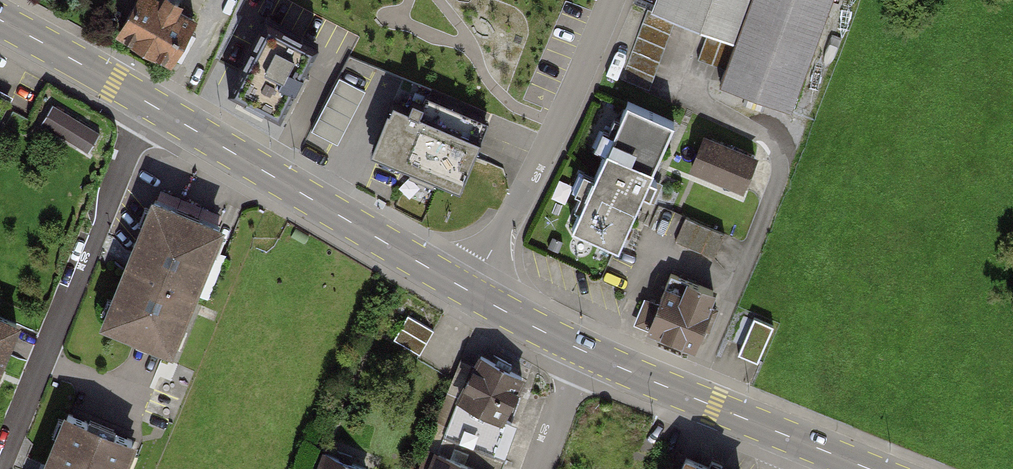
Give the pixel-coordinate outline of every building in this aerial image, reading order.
[(120,32),(169,59),(173,52),(180,56),(195,29),(189,26),(193,19),(175,9),(179,3),(174,0),(137,0),(120,32)] [(261,0),(259,0),(241,36),(326,77),(344,40),(261,0)] [(621,81),(652,93),(679,23),(730,42),(714,84),(786,111),(828,0),(652,0),(621,81)] [(292,74),(235,47),(214,89),(271,117),(292,74)] [(90,149),(104,126),(56,97),(42,121),(90,149)] [(10,104),(0,99),(0,120),(10,104)] [(480,140),(391,99),(371,152),(460,189),(480,140)] [(675,122),(628,101),(572,227),(619,248),(641,198),(655,204),(664,183),(650,177),(675,122)] [(758,156),(704,134),(689,169),(744,191),(758,156)] [(562,174),(548,211),(570,220),(594,157),(586,154),(576,180),(562,174)] [(219,236),(155,210),(103,340),(168,366),(219,236)] [(689,211),(678,239),(718,254),(729,226),(689,211)] [(717,291),(670,272),(658,302),(646,297),(635,324),(694,347),(717,291)] [(754,317),(738,354),(758,362),(774,325),(754,317)] [(430,339),(404,323),(389,348),(416,364),(430,339)] [(0,334),(0,382),(17,340),(0,334)] [(523,382),(475,363),(455,411),(502,431),(523,382)] [(455,411),(437,455),(472,468),(498,468),(512,435),(455,411)] [(65,425),(48,468),(130,468),(136,454),(65,425)] [(323,455),(318,468),(363,468),(323,455)] [(437,455),(431,468),(472,468),(437,455)]
